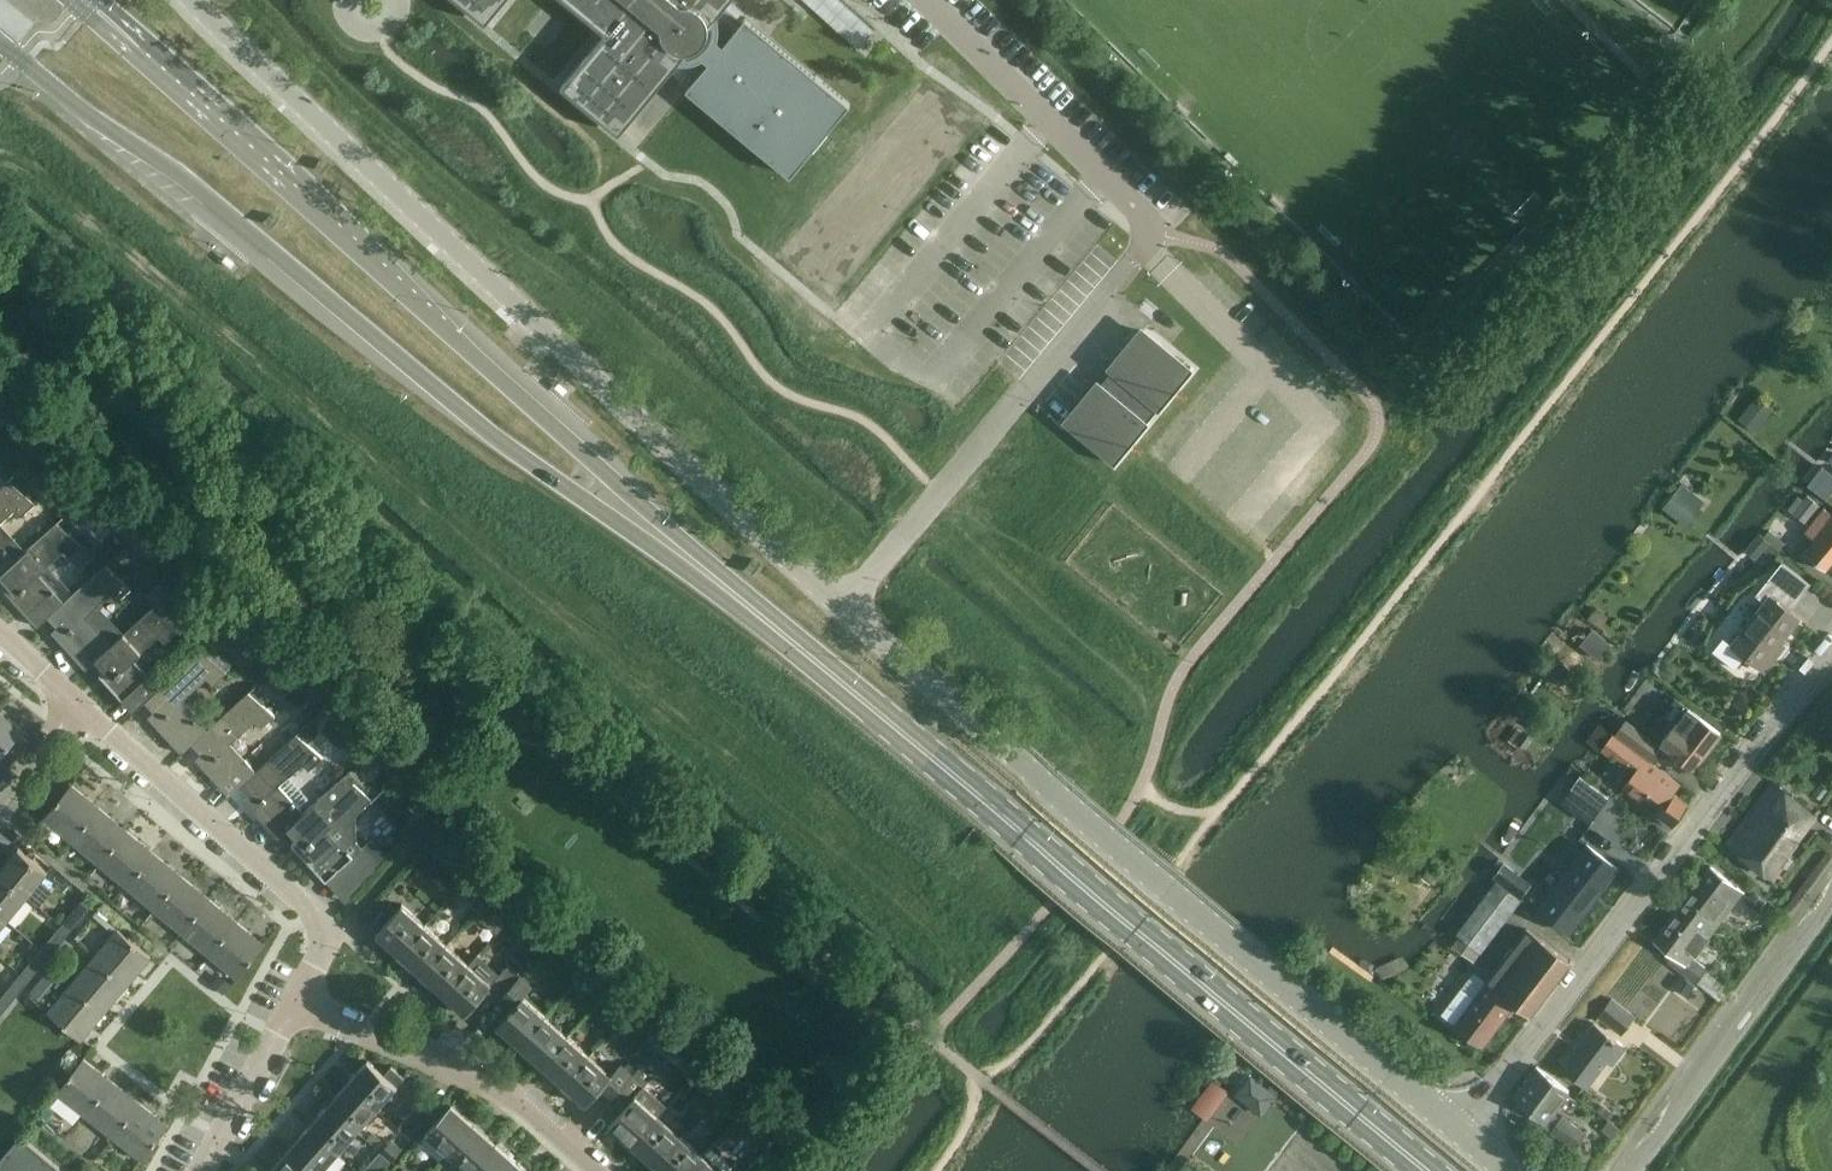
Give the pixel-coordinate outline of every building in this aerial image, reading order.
[(485,23),(504,0),(458,0),(485,23)] [(605,32),(561,86),(618,133),(672,69),(690,84),(686,89),(687,89),(790,175),(850,103),(770,37),(746,17),(742,21),(731,12),(724,7),(729,0),(566,0),(605,32)] [(1099,386),(1068,423),(1113,461),(1115,462),(1148,422),(1146,420),(1155,409),(1158,411),(1190,372),(1189,371),(1144,333),(1137,342),(1130,349),(1123,357),(1113,370),(1122,377),(1115,385),(1108,393),(1099,386)] [(1774,409),(1756,395),(1738,418),(1756,432),(1774,409)] [(1824,494),(1831,485),(1831,473),(1824,467),(1821,465),(1820,463),(1806,480),(1812,484),(1824,494)] [(26,474),(26,481),(30,487),(37,487),(43,483),(43,476),(39,470),(32,470),(26,474)] [(15,509),(21,516),(37,502),(10,479),(0,488),(0,523),(15,509)] [(1700,507),(1704,501),(1681,483),(1662,507),(1689,528),(1703,510),(1700,507)] [(1805,523),(1820,505),(1807,494),(1803,499),(1799,496),(1788,509),(1805,523)] [(1825,507),(1806,531),(1815,539),(1805,553),(1825,569),(1831,561),(1831,513),(1825,507)] [(118,527),(128,537),(138,526),(128,517),(118,527)] [(64,602),(64,601),(39,573),(64,551),(69,558),(85,544),(58,521),(16,558),(16,559),(1,573),(1,574),(10,584),(5,588),(38,626),(49,616),(64,602)] [(147,532),(136,541),(145,552),(156,542),(147,532)] [(1759,534),(1745,551),(1755,560),(1762,550),(1765,553),(1769,555),(1775,560),(1781,552),(1779,550),(1762,536),(1759,534)] [(16,558),(16,559),(0,541),(0,575),(1,574),(1,573),(16,559),(16,558)] [(1774,649),(1798,618),(1789,611),(1811,583),(1782,561),(1756,594),(1765,601),(1732,644),(1723,637),(1713,650),(1736,668),(1746,655),(1765,670),(1778,653),(1774,649)] [(113,644),(112,643),(87,615),(111,594),(117,601),(132,587),(106,563),(64,601),(64,602),(49,616),(58,626),(53,631),(86,668),(97,659),(113,644)] [(161,686),(161,685),(135,657),(142,652),(157,637),(164,644),(181,629),(180,628),(182,626),(159,601),(112,643),(113,644),(97,659),(106,668),(101,673),(134,711),(145,701),(145,700),(161,686)] [(1595,631),(1583,647),(1599,660),(1612,644),(1595,631)] [(209,728),(183,700),(207,678),(213,684),(228,671),(202,648),(161,685),(161,686),(145,700),(145,701),(154,711),(149,716),(182,753),(193,743),(209,728)] [(1558,659),(1546,671),(1561,685),(1573,673),(1558,659)] [(260,686),(257,688),(268,700),(272,697),(287,684),(276,671),(260,686)] [(241,785),(257,770),(232,742),(255,720),(261,727),(276,714),(268,706),(250,690),(209,728),(193,743),(202,753),(197,758),(230,795),(241,786),(241,785)] [(1692,768),(1721,732),(1689,706),(1683,709),(1674,720),(1674,725),(1662,740),(1673,749),(1671,751),(1692,768)] [(30,741),(19,732),(23,728),(0,709),(0,777),(30,741)] [(1819,729),(1831,739),(1831,715),(1830,714),(1819,729)] [(1652,759),(1662,747),(1627,717),(1617,730),(1652,759)] [(310,722),(299,734),(309,742),(319,730),(310,722)] [(1523,729),(1515,741),(1526,748),(1534,736),(1523,729)] [(305,813),(305,812),(279,785),(303,763),(309,769),(324,756),(309,742),(299,734),(298,733),(257,770),(241,785),(241,786),(250,795),(245,800),(278,838),(289,828),(289,827),(305,813)] [(1681,784),(1613,733),(1600,750),(1612,759),(1615,756),(1626,764),(1617,776),(1625,782),(1622,785),(1672,823),(1688,804),(1674,794),(1681,784)] [(384,739),(370,753),(406,787),(419,773),(384,739)] [(1589,823),(1609,796),(1580,774),(1560,801),(1589,823)] [(289,827),(289,828),(298,838),(293,843),(326,880),(363,847),(356,840),(355,814),(372,798),(346,775),(305,812),(305,813),(289,827)] [(1770,874),(1815,814),(1773,781),(1728,841),(1770,874)] [(71,839),(100,807),(72,784),(44,817),(71,839)] [(99,862),(128,830),(100,807),(71,839),(99,862)] [(126,885),(154,851),(128,830),(99,862),(126,885)] [(1569,932),(1618,868),(1587,844),(1537,908),(1569,932)] [(28,894),(47,871),(19,847),(0,870),(0,871),(28,894)] [(153,907),(183,875),(154,851),(126,885),(153,907)] [(1710,866),(1685,899),(1712,920),(1717,923),(1742,889),(1710,866)] [(1426,870),(1421,877),(1429,883),(1434,876),(1426,870)] [(28,894),(0,871),(0,913),(7,919),(28,894)] [(452,894),(462,883),(451,873),(441,884),(452,894)] [(184,933),(212,900),(183,875),(153,907),(184,933)] [(1496,880),(1456,934),(1459,936),(1480,952),(1481,953),(1520,900),(1521,899),(1504,886),(1496,880)] [(462,883),(452,894),(463,904),(473,893),(462,883)] [(1744,900),(1757,910),(1765,898),(1752,889),(1744,900)] [(1685,899),(1654,940),(1673,954),(1669,959),(1693,978),(1695,980),(1696,978),(1704,968),(1705,966),(1703,965),(1692,956),(1717,923),(1712,920),(1685,899)] [(63,924),(71,930),(90,907),(82,900),(63,924)] [(211,955),(240,923),(212,900),(184,933),(211,955)] [(419,931),(425,924),(402,904),(376,934),(398,954),(419,931)] [(497,933),(506,922),(494,912),(485,922),(497,933)] [(240,923),(211,955),(238,977),(265,943),(240,923)] [(50,955),(71,930),(63,924),(42,948),(50,955)] [(441,950),(447,943),(425,924),(419,931),(398,954),(420,973),(441,950)] [(1532,1013),(1570,961),(1525,928),(1484,981),(1473,997),(1461,988),(1442,1013),(1454,1023),(1453,1024),(1483,1046),(1515,1002),(1532,1013)] [(94,957),(128,984),(151,957),(118,929),(94,957)] [(463,970),(469,963),(447,943),(441,950),(420,973),(442,993),(463,970)] [(30,979),(50,955),(42,948),(22,972),(30,979)] [(1375,964),(1379,976),(1407,966),(1402,954),(1375,964)] [(105,1011),(128,984),(94,957),(72,983),(105,1011)] [(518,977),(521,974),(509,964),(492,983),(469,963),(463,970),(442,993),(465,1013),(484,991),(496,1001),(498,1000),(518,977)] [(11,1001),(30,979),(22,972),(3,995),(11,1001)] [(46,973),(40,980),(49,987),(55,981),(46,973)] [(220,973),(211,983),(224,994),(232,984),(220,973)] [(532,1030),(545,1015),(523,995),(533,985),(521,974),(518,977),(498,1000),(496,1001),(508,1012),(496,1025),(498,1027),(498,1031),(505,1038),(509,1037),(519,1045),(532,1030)] [(1682,975),(1673,986),(1686,995),(1694,985),(1682,975)] [(81,1040),(105,1011),(72,983),(48,1011),(81,1040)] [(587,1013),(597,1002),(586,992),(576,1004),(587,1013)] [(11,1001),(3,995),(0,999),(0,1015),(11,1001)] [(1619,1033),(1634,1014),(1611,997),(1597,1017),(1619,1033)] [(597,1002),(587,1013),(598,1023),(608,1012),(597,1002)] [(647,1009),(644,1013),(659,1027),(662,1023),(647,1009)] [(554,1050),(567,1034),(545,1015),(532,1030),(519,1045),(541,1065),(554,1050)] [(1613,1062),(1625,1045),(1593,1022),(1561,1064),(1587,1084),(1606,1058),(1613,1062)] [(659,1027),(654,1032),(661,1039),(670,1030),(662,1023),(659,1027)] [(576,1069),(589,1054),(567,1034),(554,1050),(541,1065),(563,1084),(576,1069)] [(644,1131),(658,1115),(658,1114),(666,1105),(644,1085),(664,1062),(652,1052),(634,1073),(631,1077),(609,1101),(620,1112),(609,1125),(631,1145),(644,1131)] [(634,1073),(622,1062),(611,1073),(589,1054),(576,1069),(563,1084),(585,1104),(597,1091),(609,1101),(631,1077),(634,1073)] [(86,1115),(113,1080),(83,1057),(57,1092),(86,1115)] [(348,1081),(378,1107),(405,1077),(392,1065),(384,1074),(368,1059),(348,1081)] [(1562,1117),(1553,1110),(1569,1089),(1537,1066),(1513,1097),(1546,1121),(1544,1124),(1574,1147),(1585,1131),(1563,1115),(1562,1117)] [(1277,1096),(1250,1074),(1239,1087),(1235,1093),(1237,1095),(1262,1115),(1277,1096)] [(86,1115),(113,1136),(141,1103),(113,1080),(86,1115)] [(358,1129),(378,1107),(348,1081),(328,1103),(358,1129)] [(699,1113),(709,1102),(698,1093),(689,1104),(699,1113)] [(448,1153),(474,1122),(452,1102),(425,1132),(448,1153)] [(709,1102),(699,1113),(710,1122),(719,1112),(709,1102)] [(141,1103),(113,1136),(142,1158),(169,1124),(141,1103)] [(339,1152),(358,1129),(328,1103),(308,1125),(339,1152)] [(411,1138),(431,1116),(418,1104),(398,1127),(411,1138)] [(1600,1104),(1595,1110),(1609,1119),(1613,1113),(1600,1104)] [(48,1105),(41,1113),(49,1119),(55,1110),(48,1105)] [(666,1151),(680,1134),(658,1115),(644,1131),(631,1145),(653,1164),(666,1151)] [(497,1142),(474,1122),(448,1153),(468,1170),(471,1170),(497,1142)] [(339,1152),(308,1125),(289,1147),(316,1170),(321,1170),(339,1152)] [(373,1131),(367,1138),(380,1149),(386,1143),(373,1131)] [(59,1167),(21,1134),(0,1159),(0,1170),(56,1170),(59,1167)] [(702,1154),(680,1134),(666,1151),(653,1164),(661,1170),(687,1170),(688,1170),(702,1154)] [(391,1139),(381,1151),(391,1160),(392,1161),(403,1148),(391,1139)] [(518,1161),(497,1142),(471,1170),(510,1170),(518,1161)] [(687,1170),(743,1170),(734,1163),(732,1165),(710,1145),(702,1154),(688,1170),(687,1170)] [(289,1147),(269,1170),(270,1170),(316,1170),(289,1147)] [(381,1151),(375,1158),(385,1167),(387,1165),(391,1160),(381,1151)] [(518,1161),(510,1170),(529,1170),(518,1161)]
